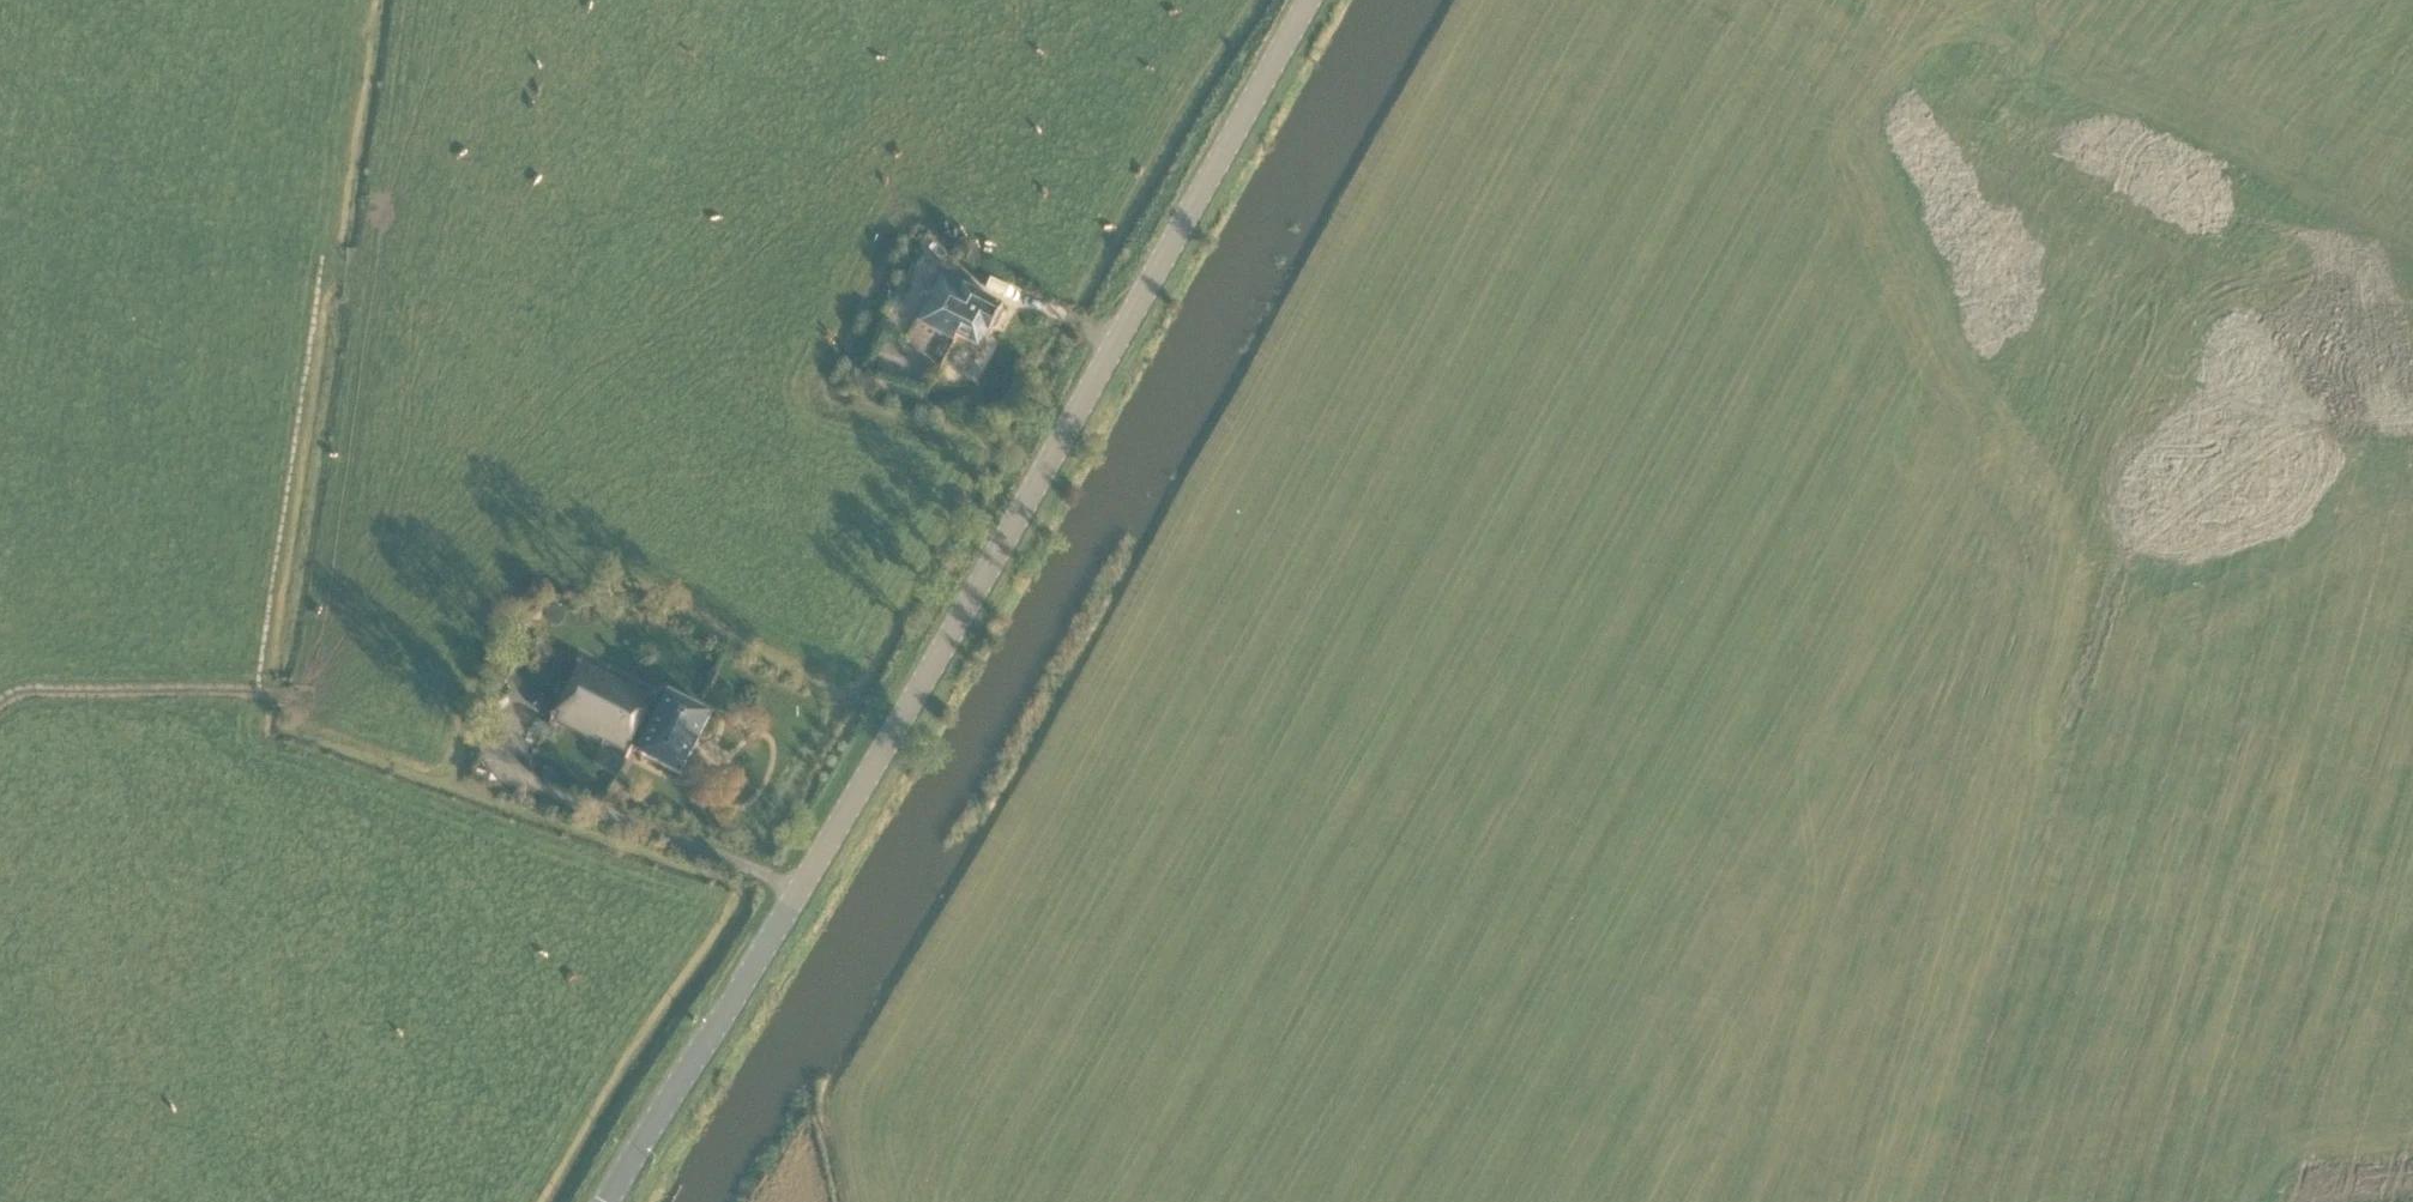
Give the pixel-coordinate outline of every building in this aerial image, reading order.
[(928,231),(915,254),(939,267),(952,244),(928,231)] [(889,302),(910,312),(927,275),(906,265),(889,302)] [(961,291),(939,278),(915,322),(953,343),(955,338),(976,349),(984,333),(988,335),(990,332),(994,330),(1002,315),(1001,310),(962,289),(961,291)] [(668,695),(660,711),(653,708),(658,699),(581,660),(551,721),(627,758),(632,749),(639,752),(638,755),(679,776),(710,716),(668,695)]
